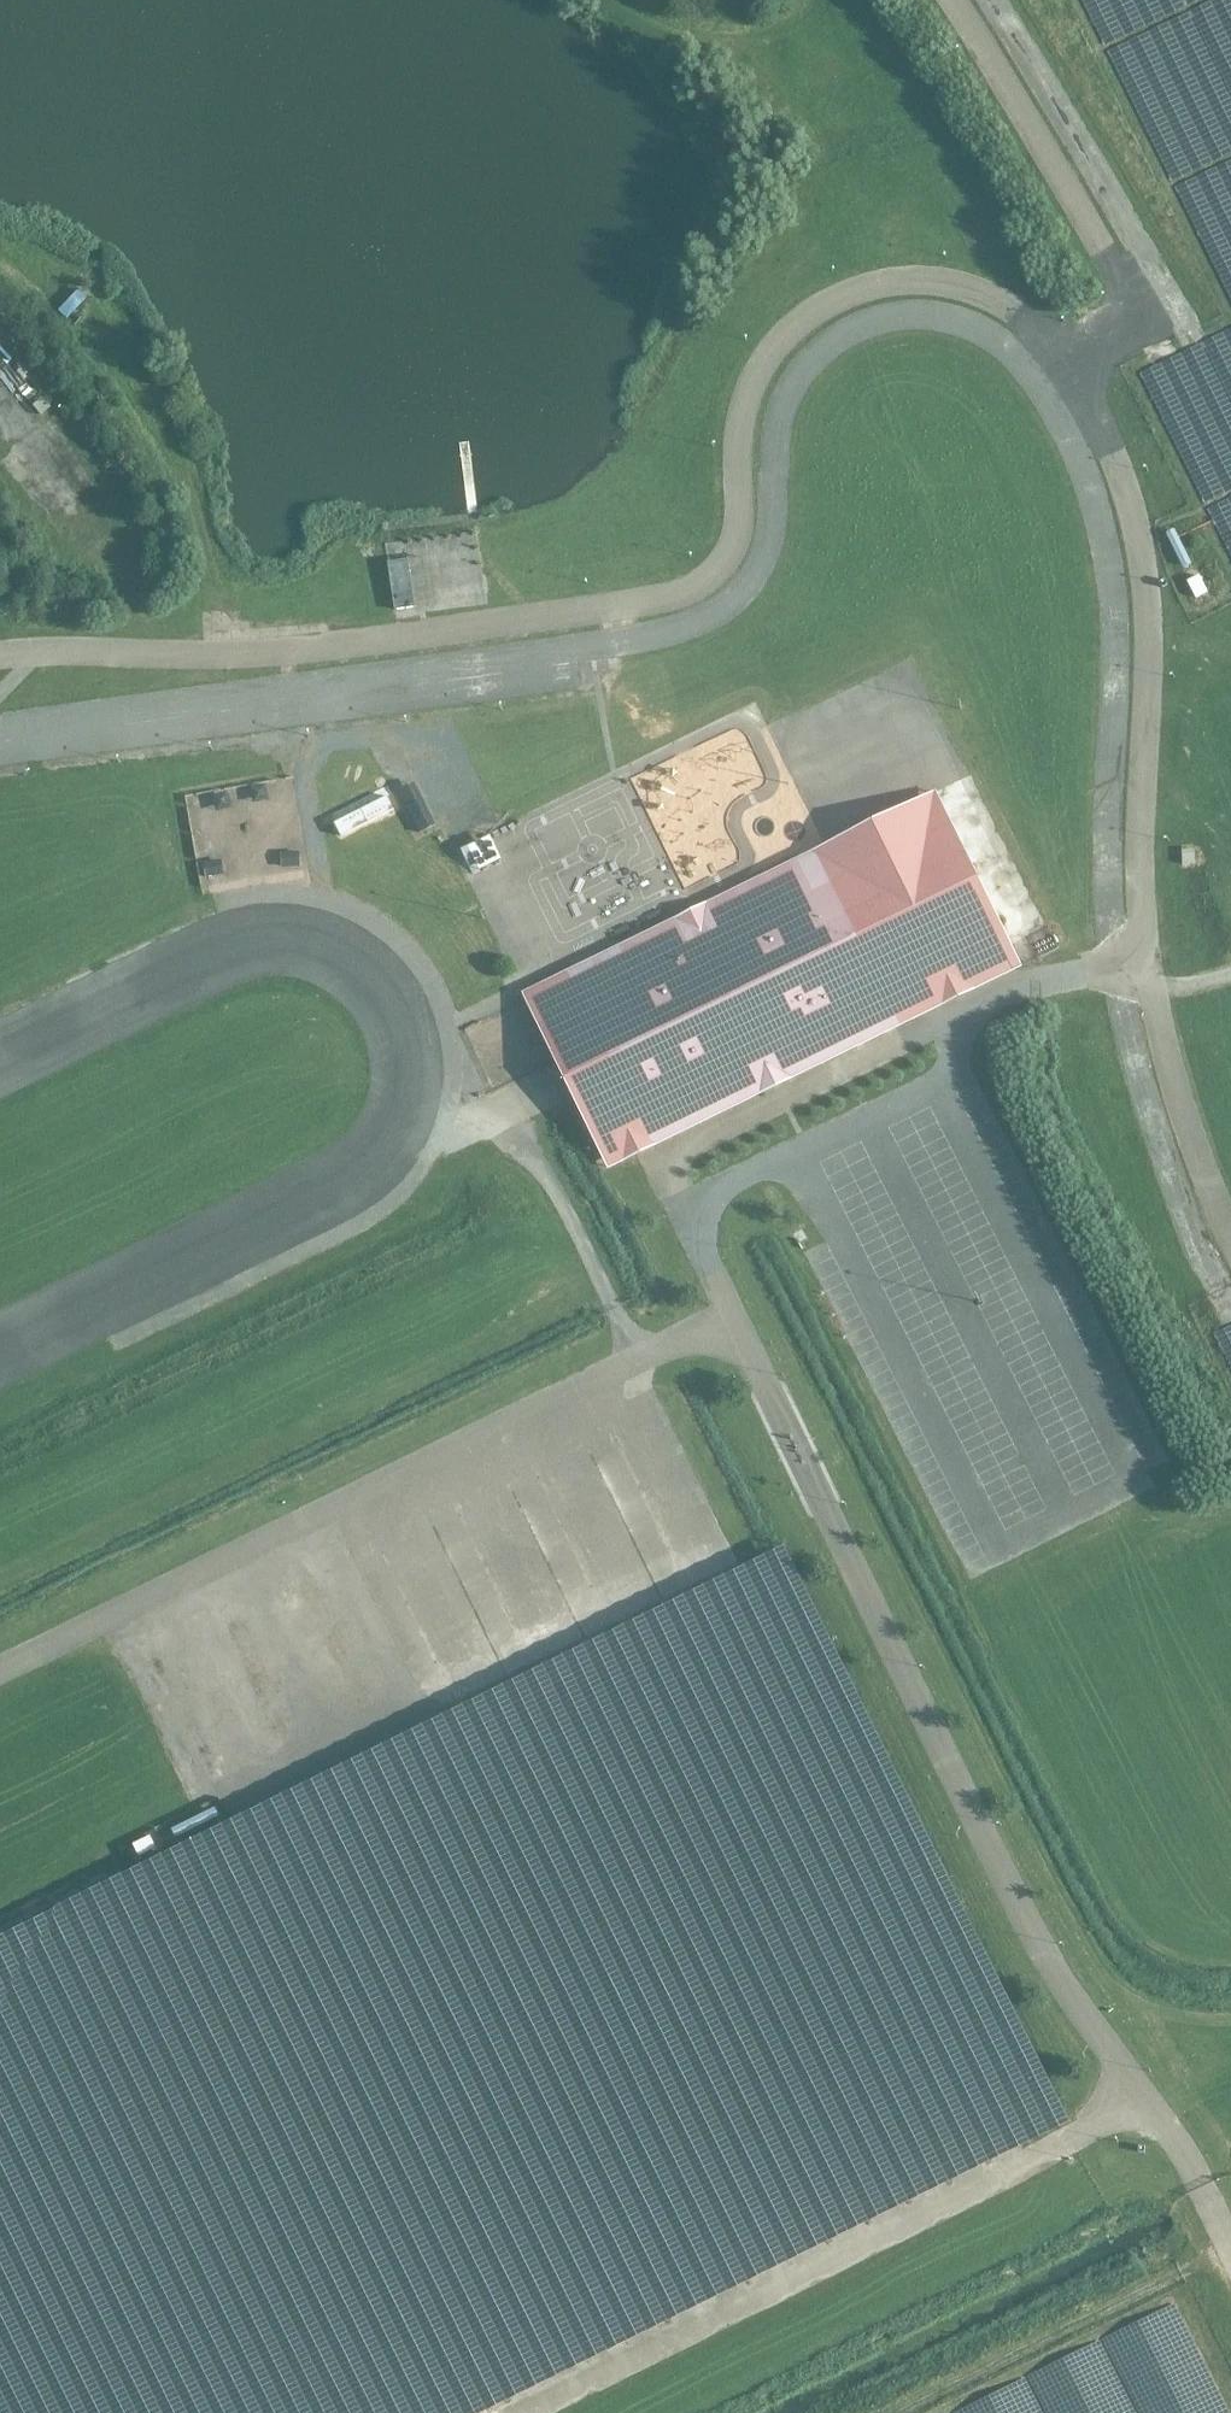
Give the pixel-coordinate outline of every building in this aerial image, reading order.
[(524,1000),(609,1175),(1026,972),(940,797),(524,1000)] [(12,1372),(2,1350),(0,1351),(0,1378),(12,1372)] [(0,1933),(0,2412),(482,2412),(1072,2120),(787,1543),(0,1933)] [(216,1807),(172,1829),(176,1837),(221,1815),(216,1807)] [(152,1837),(134,1846),(139,1856),(156,1847),(152,1837)]
